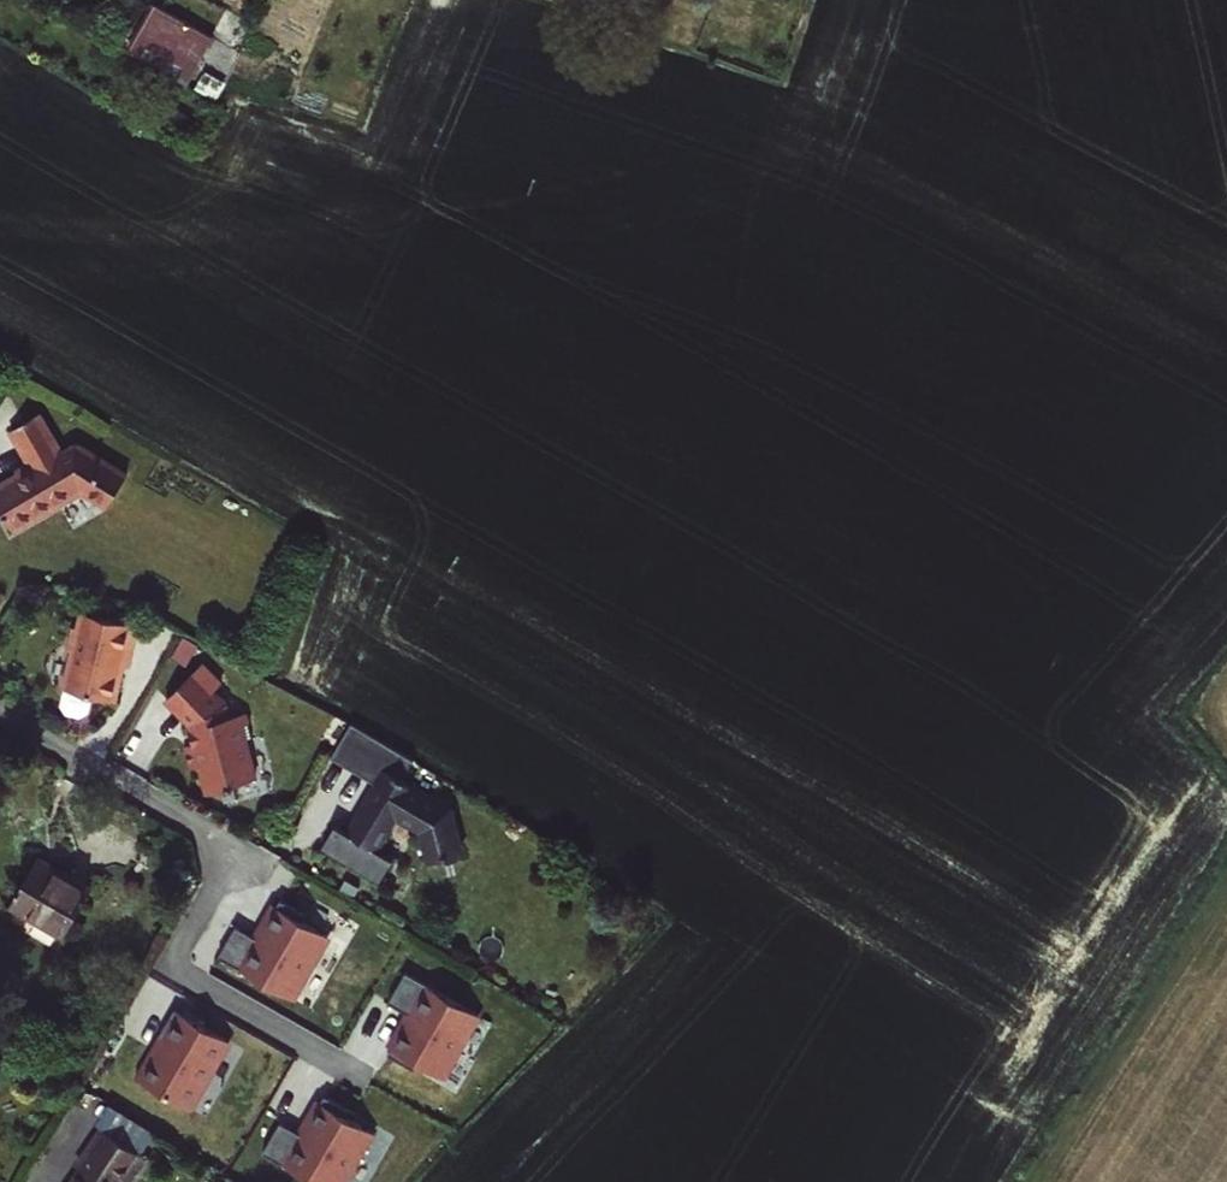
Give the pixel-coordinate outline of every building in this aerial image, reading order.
[(754,13),(759,0),(720,0),(754,13)] [(211,38),(153,4),(128,49),(185,83),(211,38)] [(81,491),(107,505),(126,472),(86,451),(62,465),(56,456),(62,453),(39,413),(11,430),(32,466),(0,486),(0,508),(13,530),(81,491)] [(76,654),(66,692),(117,704),(124,667),(131,669),(140,629),(85,616),(81,631),(76,635),(72,649),(76,654)] [(225,686),(205,666),(170,702),(194,726),(196,733),(199,733),(202,745),(189,749),(195,773),(205,770),(212,796),(259,781),(249,742),(256,740),(250,715),(233,720),(229,706),(217,694),(225,686)] [(350,732),(330,766),(374,790),(378,793),(351,839),(347,837),(337,831),(324,852),(382,886),(395,864),(378,855),(397,823),(422,837),(430,867),(461,858),(449,818),(400,790),(390,784),(401,764),(350,732)] [(401,764),(390,784),(400,790),(411,771),(401,764)] [(374,790),(347,837),(351,839),(378,793),(374,790)] [(65,935),(92,888),(71,876),(68,880),(36,863),(13,905),(65,935)] [(236,928),(218,957),(293,1000),(308,973),(306,971),(327,935),(303,922),(307,915),(280,900),(264,930),(266,931),(260,941),(236,928)] [(320,960),(304,993),(318,1000),(333,967),(320,960)] [(478,1013),(407,972),(389,1002),(414,1017),(408,1027),(405,1025),(389,1054),(414,1069),(418,1064),(444,1078),(461,1049),(458,1048),(478,1013)] [(227,1040),(174,1010),(158,1039),(162,1042),(140,1081),(188,1108),(206,1077),(208,1079),(222,1054),(219,1053),(227,1040)] [(209,1114),(249,1047),(238,1040),(198,1107),(209,1114)] [(313,1181),(346,1181),(353,1168),(350,1167),(370,1131),(348,1118),(351,1112),(325,1097),(308,1125),(311,1128),(305,1137),(281,1122),(262,1152),(313,1181)] [(140,1154),(105,1130),(81,1164),(85,1167),(75,1181),(121,1181),(140,1154)] [(140,1154),(121,1181),(135,1181),(149,1161),(140,1154)]
